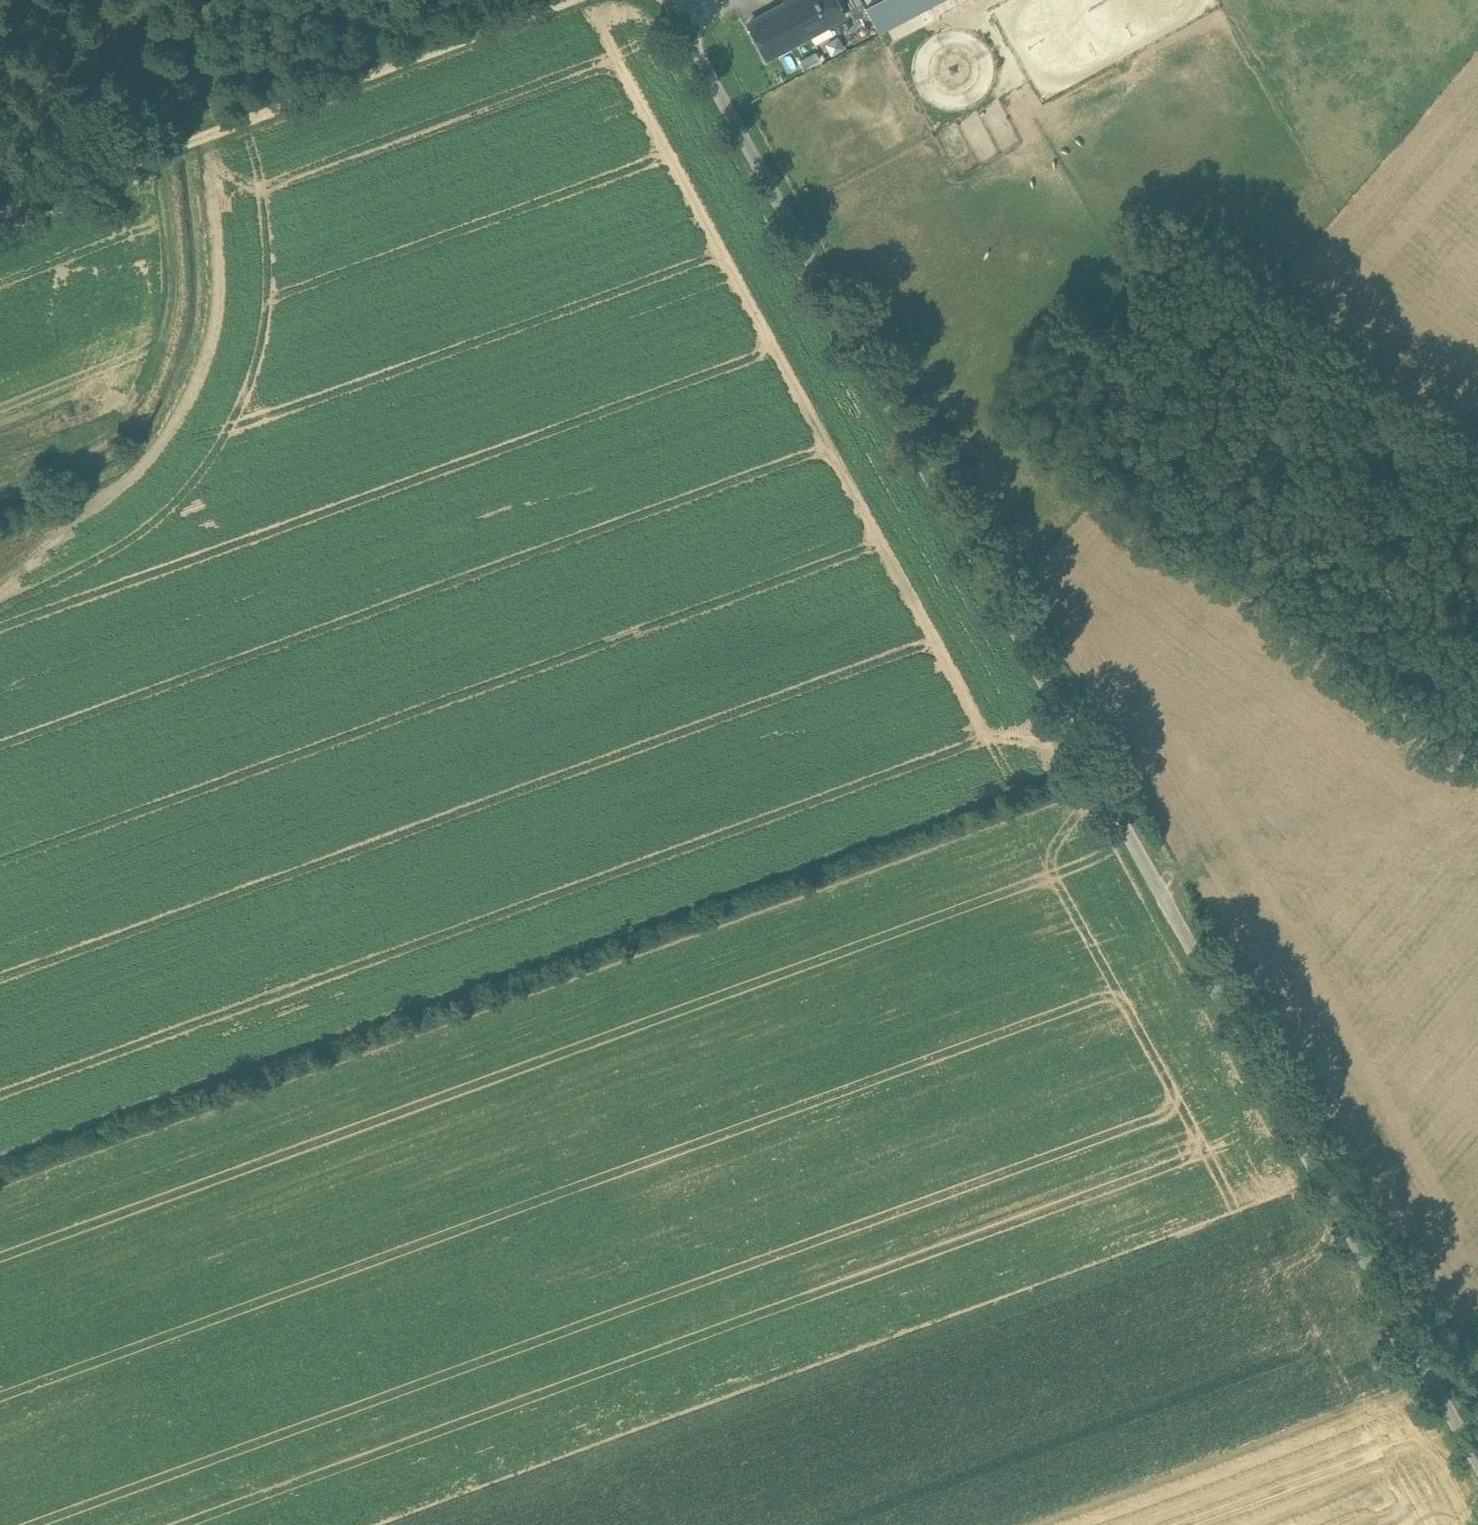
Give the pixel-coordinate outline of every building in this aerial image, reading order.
[(749,22),(767,56),(844,14),(836,0),(790,0),(749,22)] [(867,7),(880,32),(941,0),(881,0),(867,7)]
